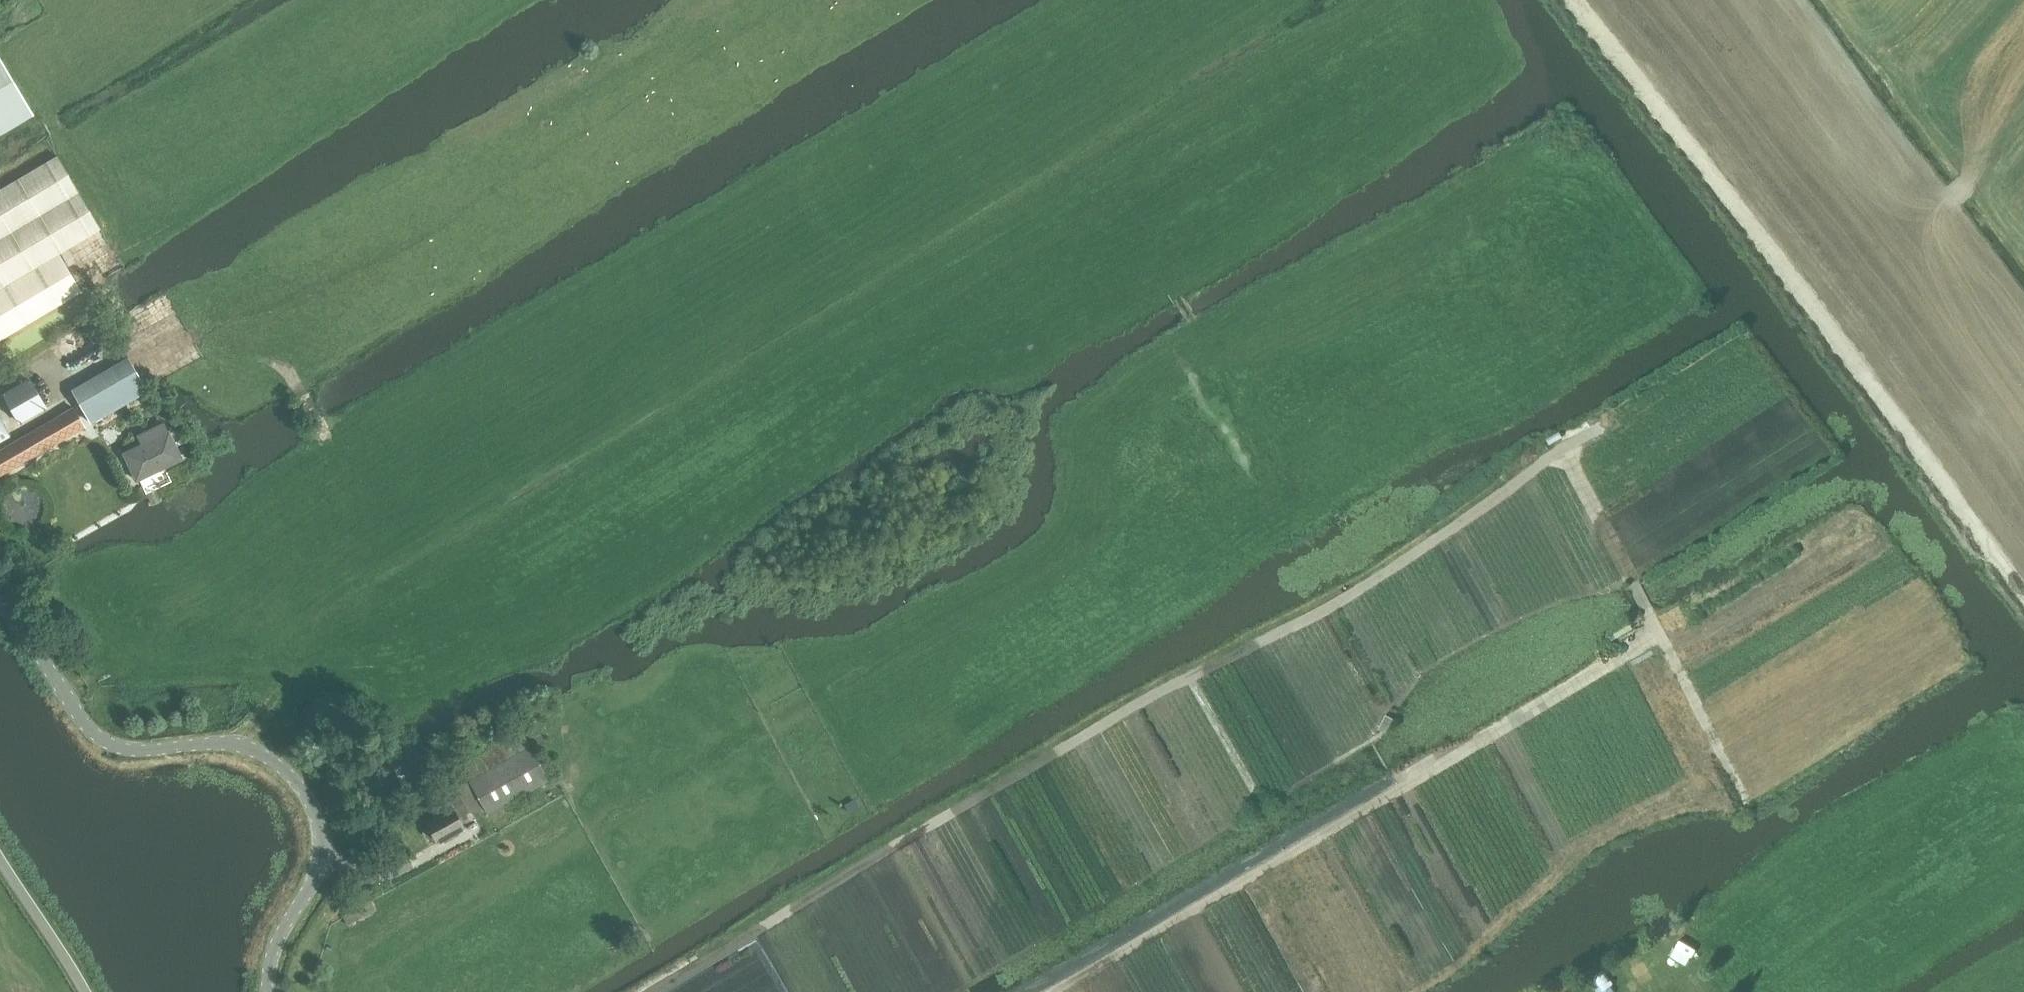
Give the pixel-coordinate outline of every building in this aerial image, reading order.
[(32,115),(33,114),(0,58),(0,133),(32,115)] [(81,292),(58,254),(99,230),(56,157),(0,190),(0,340),(81,292)] [(125,358),(70,390),(69,391),(89,425),(145,392),(125,358)] [(3,387),(16,418),(47,405),(35,374),(3,387)] [(82,427),(72,409),(0,450),(0,474),(82,427)] [(134,481),(182,458),(169,429),(168,429),(164,421),(137,434),(141,442),(120,452),(134,481)] [(44,508),(43,501),(41,497),(39,494),(32,489),(29,488),(25,487),(18,488),(14,489),(10,492),(7,496),(5,500),(3,507),(4,514),(8,521),(12,524),(16,527),(24,528),(32,527),(38,522),(41,519),(43,515),(44,508)] [(468,812),(487,813),(547,780),(518,726),(457,758),(469,781),(454,789),(457,793),(446,799),(450,806),(425,820),(437,842),(462,827),(457,818),(468,812)] [(1653,950),(1663,966),(1681,955),(1671,940),(1653,950)]
